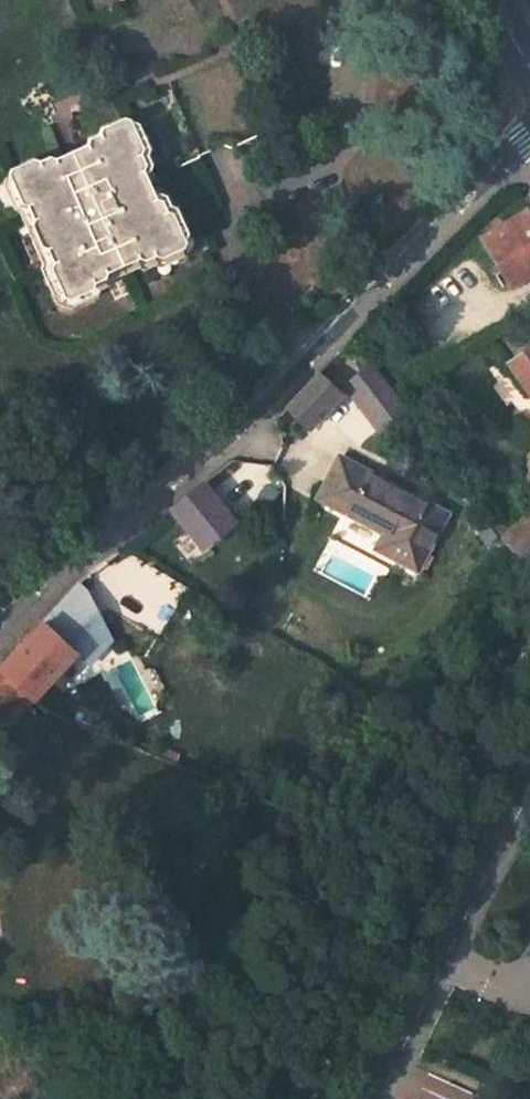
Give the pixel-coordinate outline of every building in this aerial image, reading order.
[(156,198),(143,170),(146,165),(141,154),(143,149),(131,120),(123,117),(102,127),(101,133),(89,138),(88,144),(57,159),(50,157),(40,161),(32,159),(11,168),(8,176),(21,204),(26,206),(32,217),(37,219),(50,247),(48,252),(53,263),(51,269),(64,297),(69,299),(92,289),(94,283),(104,278),(106,273),(137,259),(143,261),(155,256),(160,258),(183,248),(185,241),(172,213),(167,212),(161,201),(156,198)] [(511,283),(529,272),(529,219),(526,212),(482,236),(511,283)] [(330,355),(347,372),(367,355),(351,335),(330,355)] [(507,364),(529,397),(529,348),(507,364)] [(339,382),(374,431),(403,411),(369,362),(339,382)] [(309,371),(275,409),(303,434),(338,396),(309,371)] [(375,543),(413,563),(443,507),(337,453),(316,492),(383,527),(375,543)] [(194,555),(232,524),(196,480),(158,511),(194,555)] [(504,540),(511,550),(520,554),(529,540),(529,512),(504,540)] [(92,670),(135,623),(75,589),(0,668),(0,672),(32,700),(74,653),(92,670)] [(5,727),(32,700),(0,672),(0,723),(5,727)] [(49,712),(83,726),(86,716),(53,703),(49,712)]
